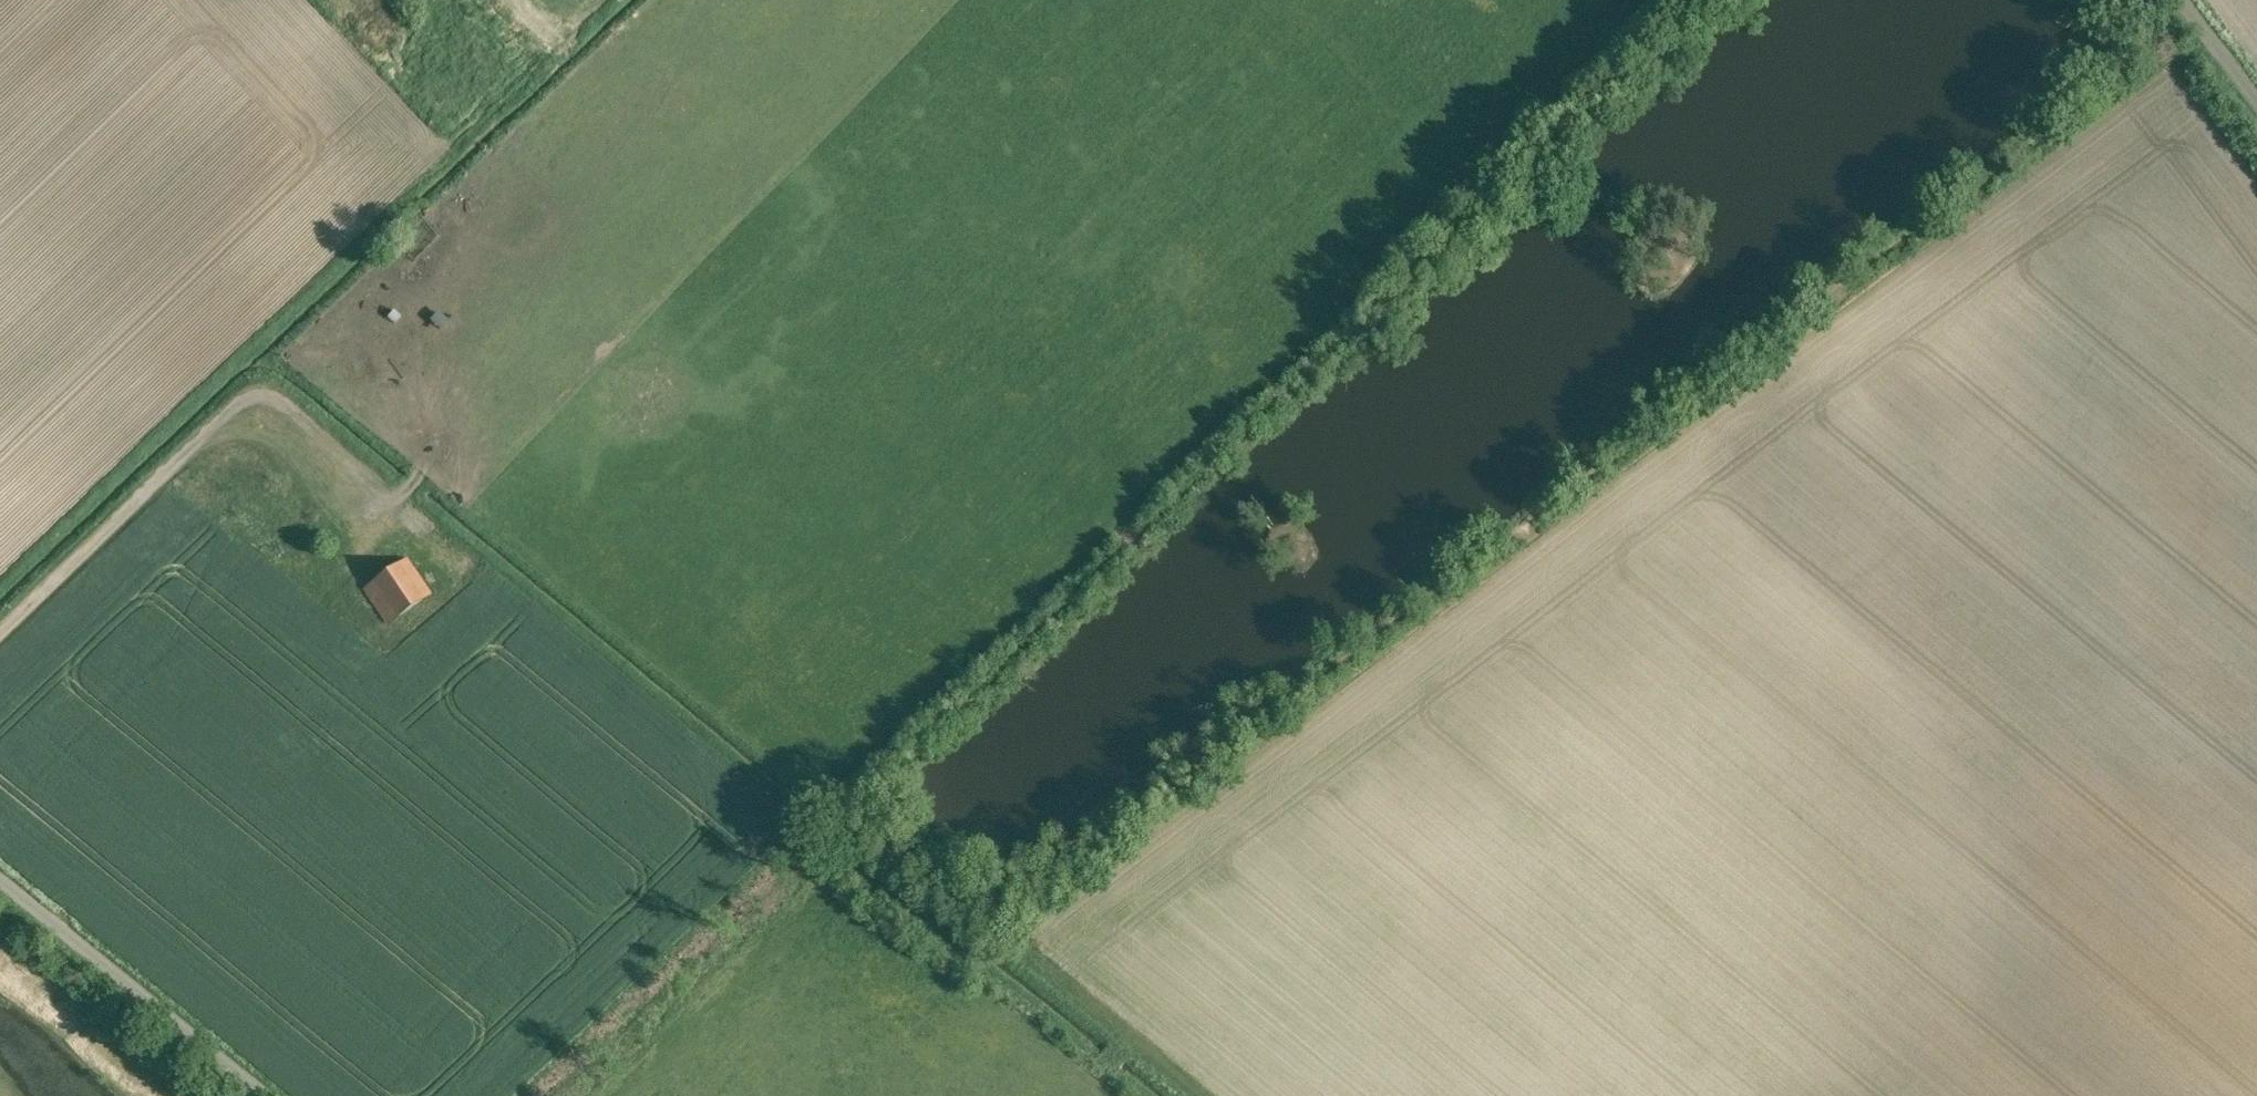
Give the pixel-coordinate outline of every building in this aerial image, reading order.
[(391,627),(434,598),(408,560),(365,589),(391,627)]
